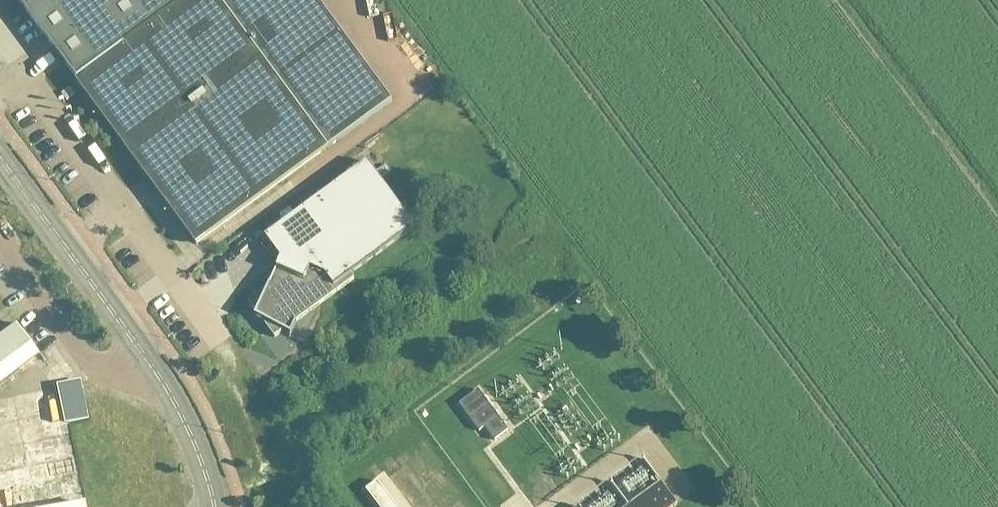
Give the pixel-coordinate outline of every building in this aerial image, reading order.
[(74,83),(192,0),(14,0),(74,83)] [(325,150),(389,104),(313,0),(192,0),(74,83),(73,83),(193,247),(325,150)] [(266,289),(247,303),(255,314),(251,323),(266,329),(273,339),(278,335),(287,339),(295,322),(352,280),(349,276),(414,229),(365,163),(263,238),(264,240),(260,249),(280,257),(266,289)] [(16,326),(0,338),(0,385),(38,356),(16,326)] [(78,383),(59,387),(67,424),(86,420),(78,383)] [(507,432),(477,391),(458,406),(478,433),(484,428),(493,442),(507,432)] [(376,483),(364,492),(376,506),(394,506),(376,483)] [(675,505),(659,483),(627,506),(673,506),(675,505)]
